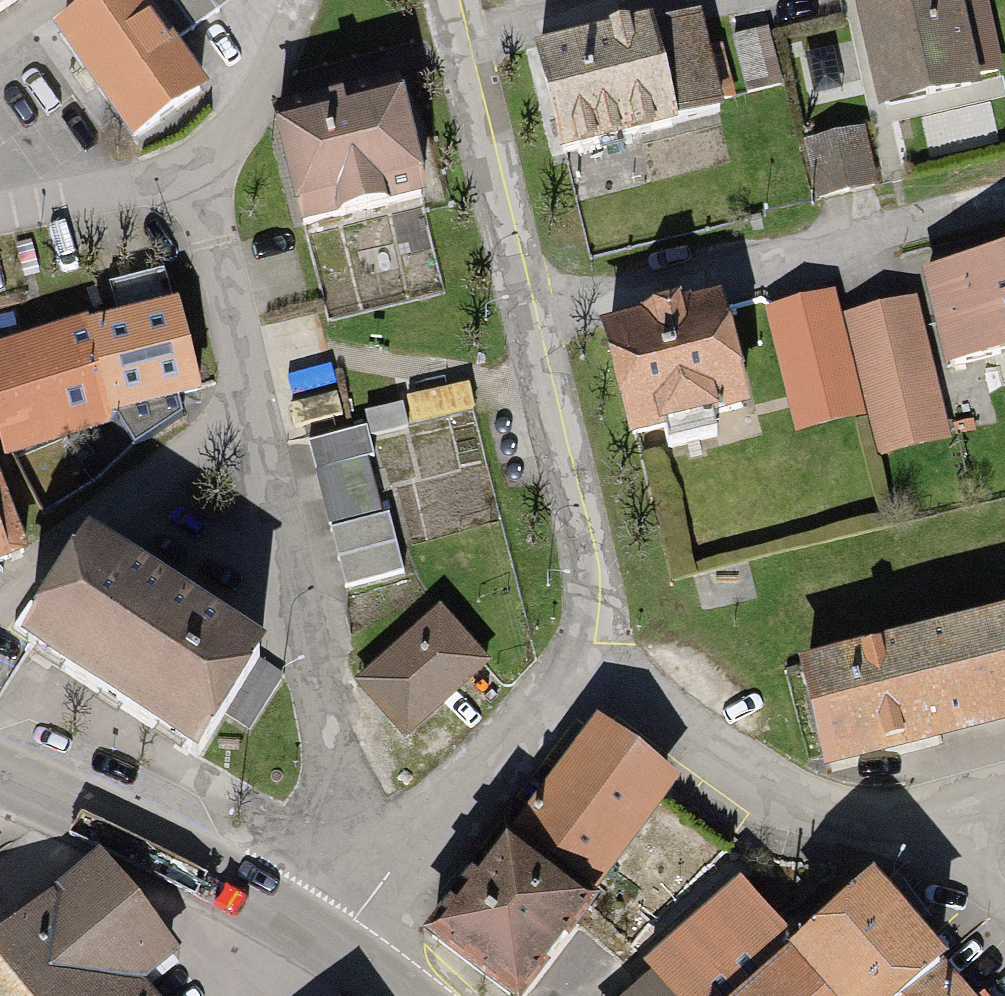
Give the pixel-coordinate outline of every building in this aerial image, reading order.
[(27,0),(0,0),(0,19),(27,0)] [(141,0),(111,0),(65,32),(138,137),(204,91),(141,0)] [(877,15),(897,125),(1004,106),(986,0),(960,0),(877,15)] [(697,27),(541,54),(558,152),(714,125),(697,27)] [(420,119),(296,140),(312,237),(437,215),(420,119)] [(933,275),(951,360),(1004,349),(1004,260),(933,275)] [(837,297),(774,311),(801,432),(865,417),(837,297)] [(954,436),(918,297),(853,313),(889,453),(954,436)] [(181,320),(85,343),(105,425),(201,402),(181,320)] [(744,326),(626,352),(650,465),(768,440),(744,326)] [(0,363),(0,409),(9,448),(105,425),(85,343),(0,363)] [(386,443),(321,454),(349,612),(414,600),(386,443)] [(20,555),(0,503),(0,563),(20,555)] [(268,670),(82,563),(29,655),(215,762),(268,670)] [(813,663),(838,763),(1004,722),(1004,615),(813,663)] [(440,628),(361,698),(409,751),(487,682),(440,628)] [(449,951),(507,995),(546,995),(686,815),(604,751),(449,951)] [(0,966),(0,995),(145,995),(143,994),(176,967),(105,880),(0,966)] [(782,995),(971,995),(889,903),(782,995)]
